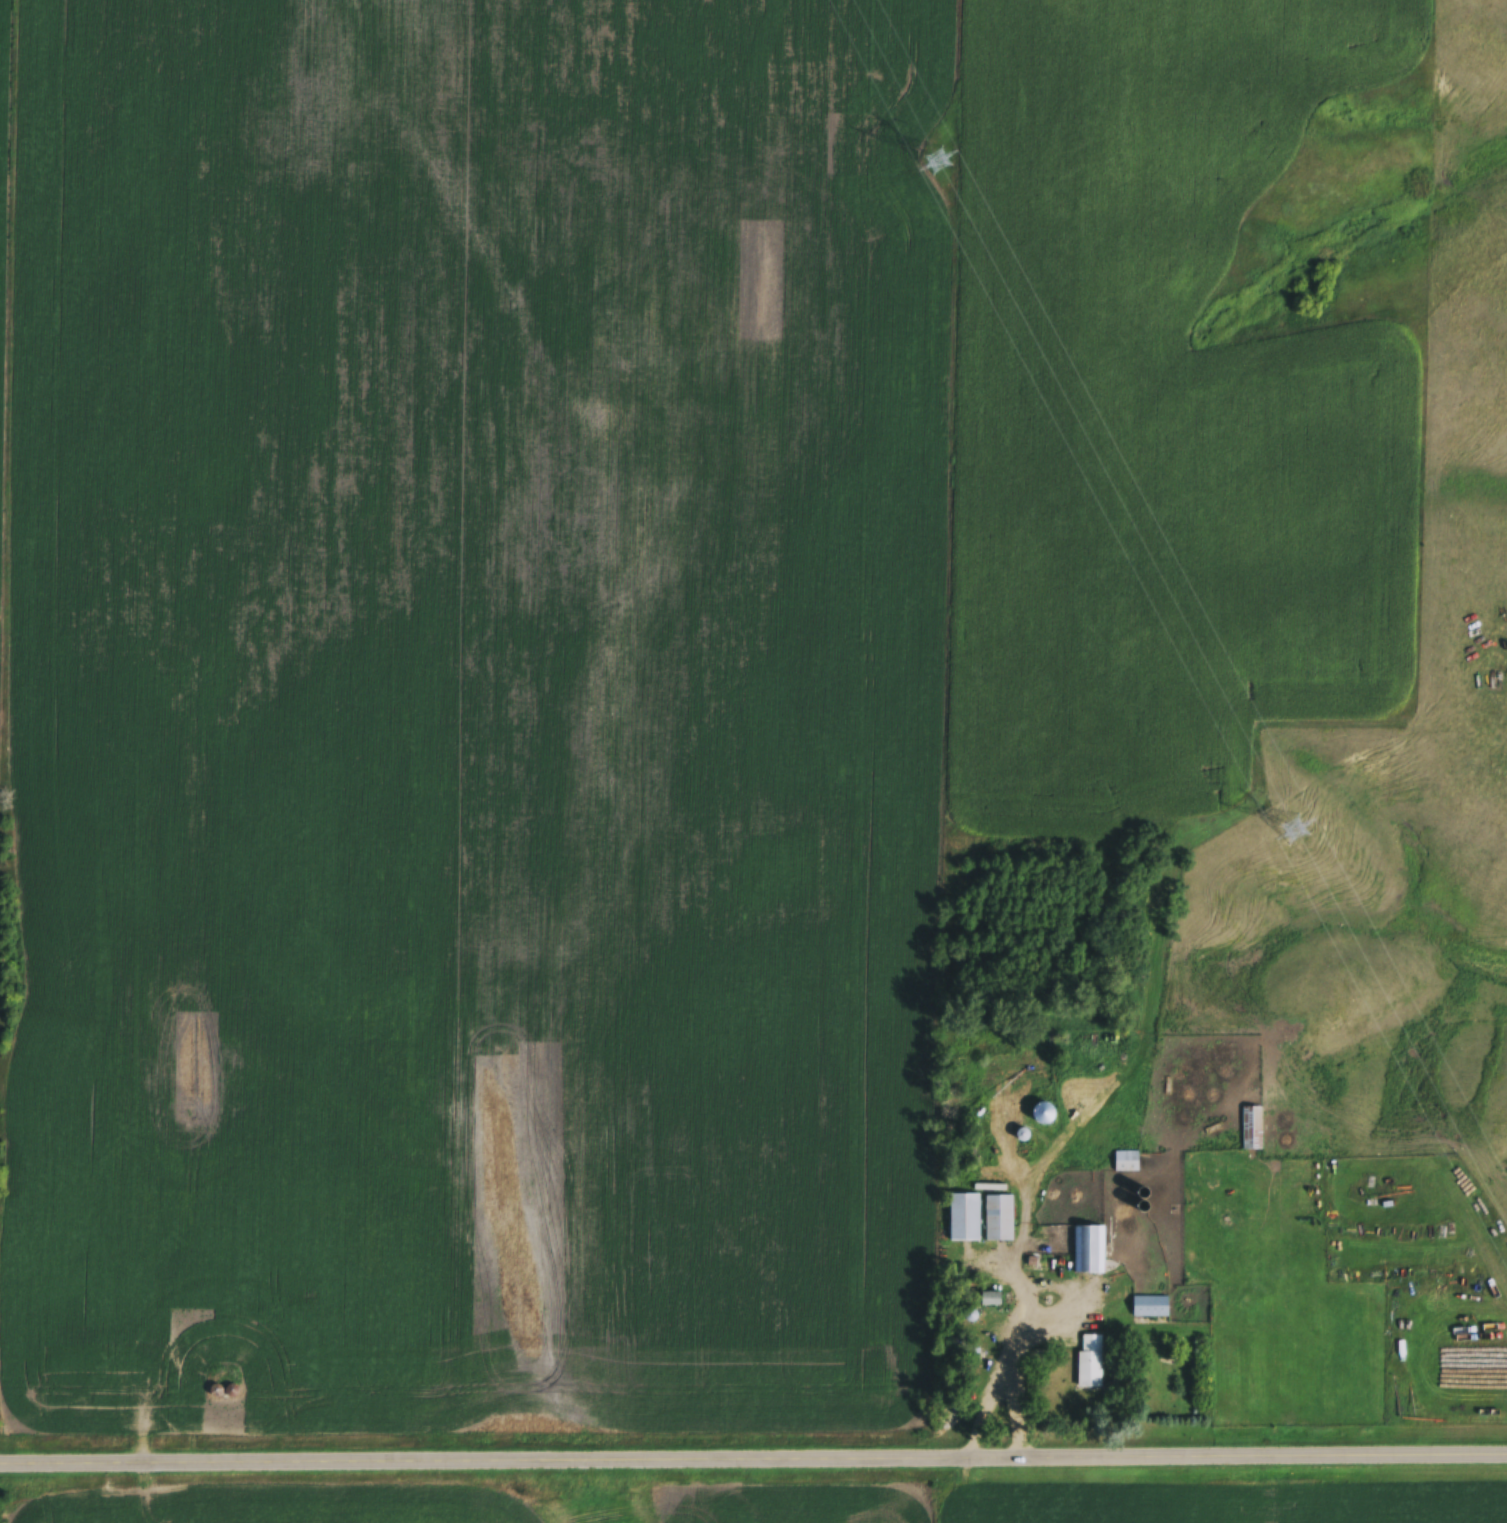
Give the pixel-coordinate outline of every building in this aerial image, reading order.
[(1262,1109),(1243,1109),(1243,1152),(1262,1152),(1262,1109)] [(951,1197),(951,1244),(980,1244),(980,1197),(951,1197)] [(1013,1198),(987,1198),(987,1244),(1013,1244),(1013,1198)] [(1104,1229),(1075,1229),(1075,1276),(1104,1276),(1104,1229)] [(983,1308),(1002,1308),(1002,1296),(983,1296),(983,1308)] [(1169,1299),(1133,1299),(1133,1320),(1169,1320),(1169,1299)] [(1103,1391),(1103,1338),(1080,1338),(1080,1391),(1103,1391)] [(229,1400),(239,1397),(236,1387),(226,1391),(229,1400)]
